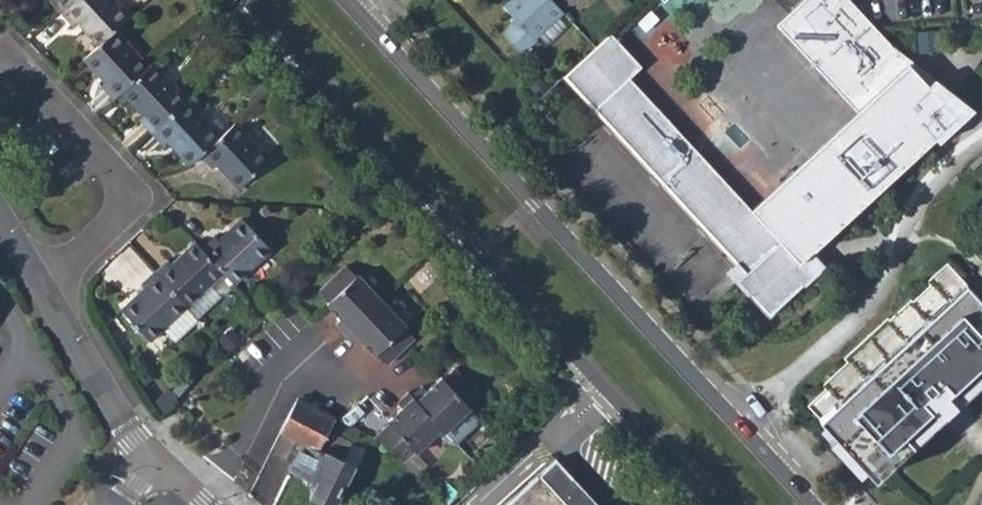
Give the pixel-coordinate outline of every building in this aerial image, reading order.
[(60,13),(74,0),(48,0),(60,13)] [(97,46),(115,29),(130,16),(115,0),(74,0),(60,13),(73,26),(76,23),(97,46)] [(523,53),(538,41),(535,38),(563,13),(551,0),(515,0),(506,8),(519,22),(506,33),(523,53)] [(608,32),(594,45),(561,75),(737,261),(745,269),(738,276),(771,311),(813,270),(801,257),(811,248),(957,110),(854,0),(794,0),(775,18),(837,85),(848,75),(891,115),(813,190),(792,168),(780,180),(800,202),(770,229),(750,207),(628,76),(640,65),(608,32)] [(149,66),(115,29),(97,46),(83,60),(105,83),(101,87),(113,100),(120,93),(149,66)] [(139,120),(151,133),(187,99),(153,62),(149,66),(120,93),(142,116),(139,120)] [(848,75),(837,85),(857,108),(792,168),(813,190),(891,115),(848,75)] [(167,142),(189,166),(200,156),(222,136),(187,99),(151,133),(163,146),(167,142)] [(270,158),(235,122),(222,136),(200,156),(212,169),(215,165),(239,190),(270,158)] [(750,207),(770,229),(800,202),(780,180),(750,207)] [(214,235),(202,247),(226,274),(235,284),(272,250),(241,218),(218,239),(214,235)] [(188,308),(226,274),(202,247),(196,240),(171,263),(167,260),(155,272),(188,308)] [(811,248),(801,257),(813,270),(823,261),(811,248)] [(738,276),(745,269),(737,261),(729,268),(738,276)] [(947,263),(800,399),(808,407),(875,480),(897,503),(913,487),(929,504),(931,504),(981,458),(981,302),(955,272),(947,263)] [(150,342),(188,308),(155,272),(141,285),(144,288),(121,310),(150,342)] [(367,363),(377,372),(403,348),(393,339),(396,336),(348,285),(346,287),(336,276),(309,300),(319,312),(317,314),(329,328),(325,334),(345,355),(350,351),(364,365),(367,363)] [(390,425),(375,439),(391,447),(404,459),(414,451),(416,452),(443,428),(447,431),(473,408),(470,404),(479,395),(453,367),(445,375),(442,373),(428,387),(423,383),(412,394),(408,390),(397,402),(401,406),(387,421),(390,425)] [(332,417),(296,400),(281,431),(295,439),(302,442),(293,460),(288,469),(317,483),(311,498),(324,504),(334,504),(352,467),(318,448),(332,417)] [(287,456),(293,460),(302,442),(295,439),(287,456)] [(506,504),(587,504),(566,483),(572,476),(556,459),(509,502),(506,504)]
